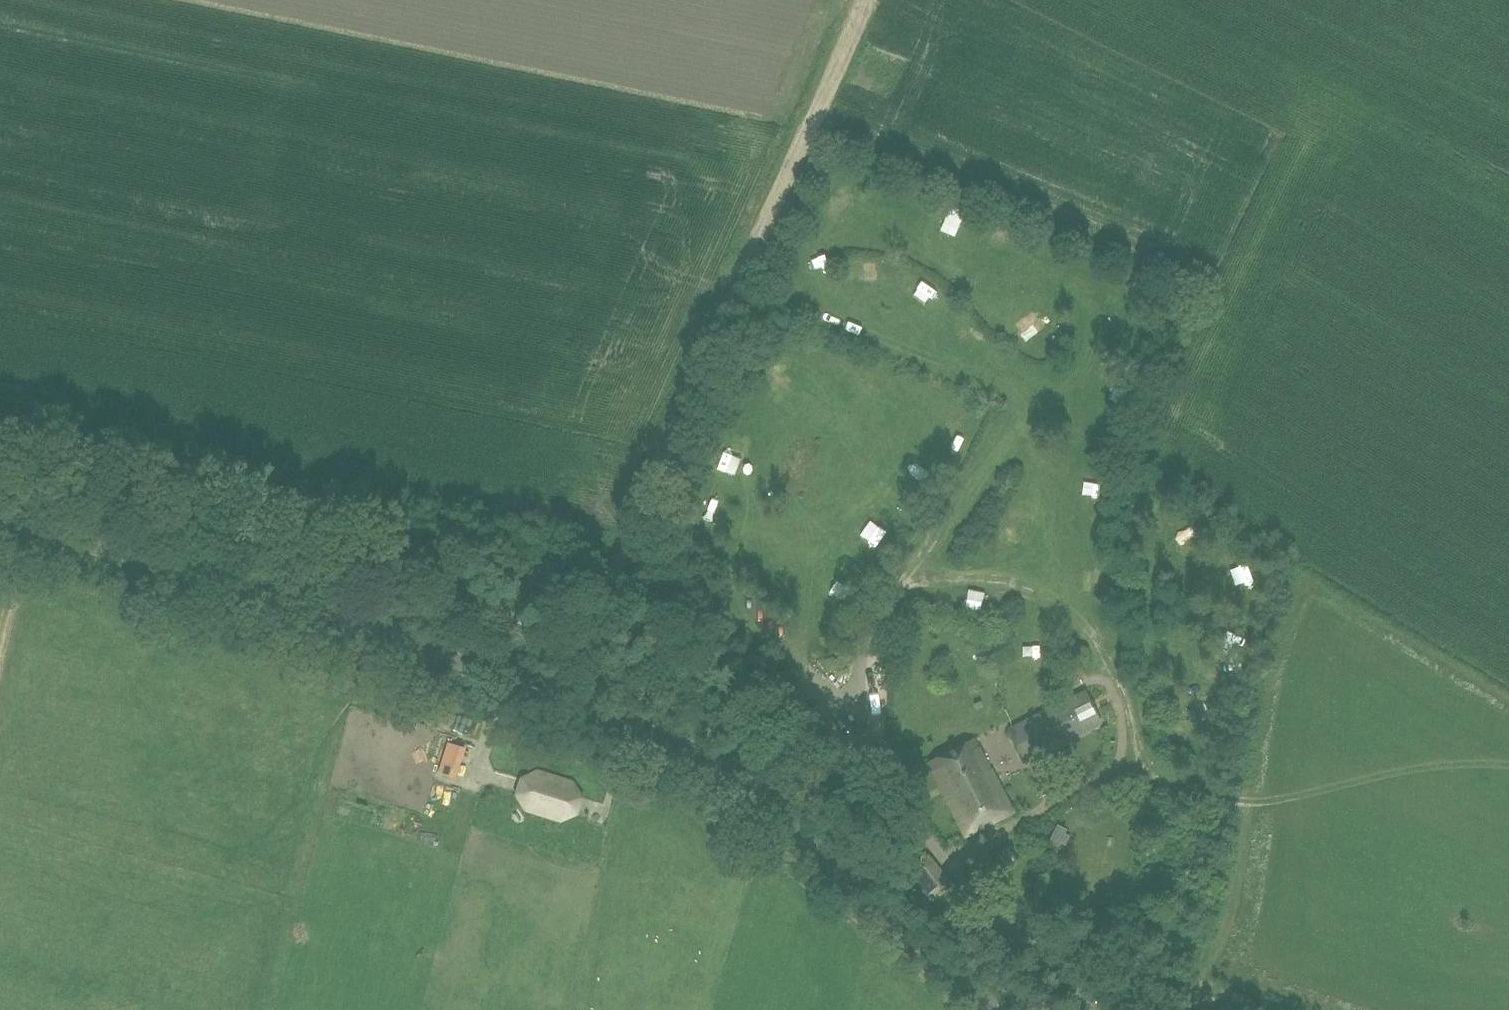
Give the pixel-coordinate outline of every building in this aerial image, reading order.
[(1112,275),(1125,280),(1130,269),(1117,263),(1112,275)] [(732,449),(723,461),(738,472),(747,460),(732,449)] [(1024,761),(1090,729),(1102,723),(1086,691),(1008,728),(1024,761)] [(846,748),(816,709),(798,723),(828,762),(846,748)] [(451,741),(444,771),(462,775),(468,745),(451,741)] [(993,824),(1013,814),(976,742),(928,767),(965,838),(981,830),(977,822),(989,816),(993,824)] [(521,778),(516,794),(525,809),(561,820),(577,813),(582,798),(573,783),(537,771),(521,778)] [(931,901),(951,885),(926,853),(907,868),(931,901)]
